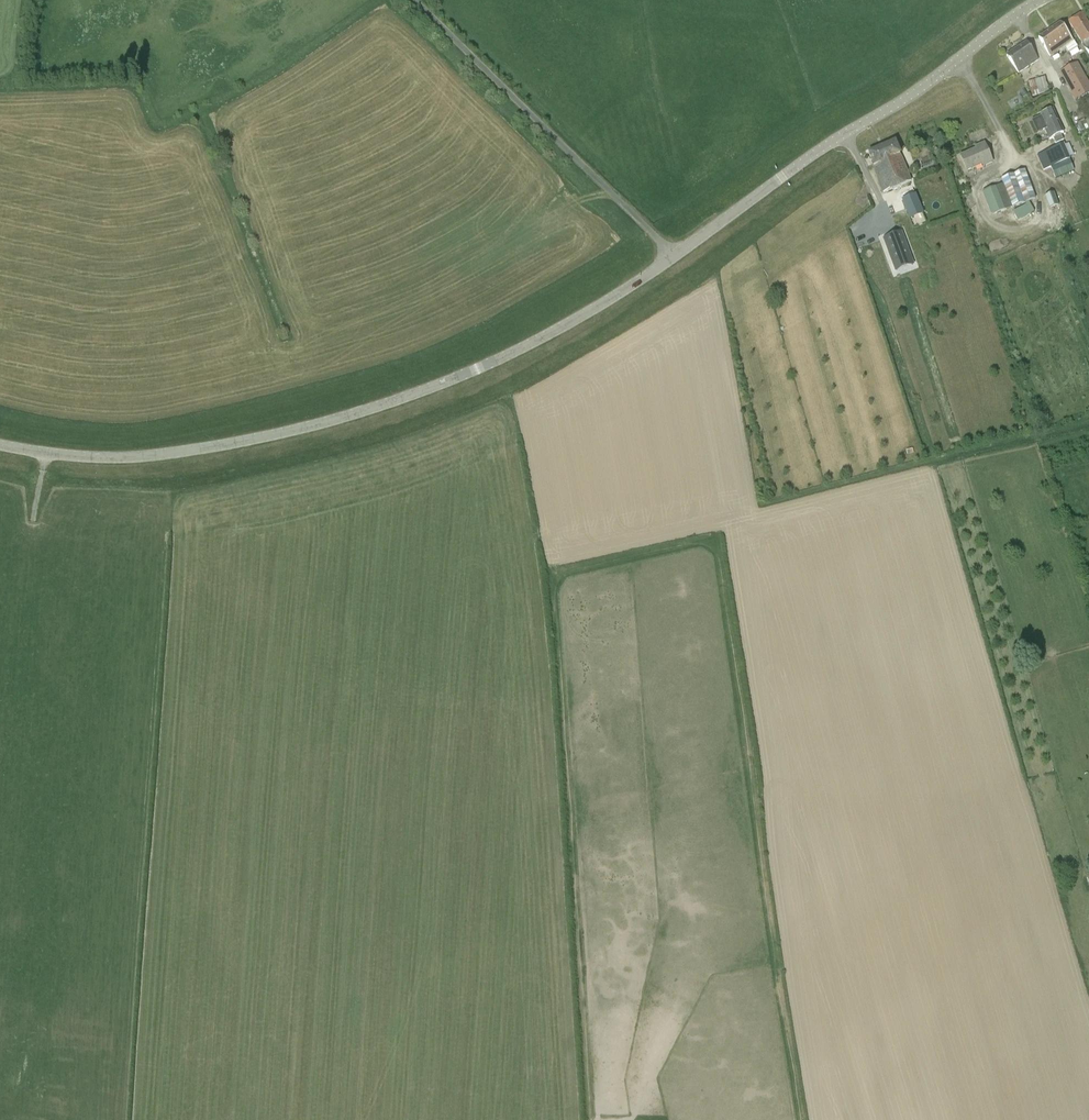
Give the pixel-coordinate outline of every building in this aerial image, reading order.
[(1068,22),(1082,44),(1082,43),(1086,49),(1085,49),(1088,55),(1088,26),(1082,13),(1068,22)] [(1060,53),(1066,50),(1068,53),(1077,48),(1072,40),(1060,22),(1038,37),(1049,56),(1058,50),(1060,53)] [(1037,60),(1025,42),(1006,55),(1018,73),(1037,60)] [(1066,66),(1080,57),(1076,50),(1062,58),(1066,66)] [(1088,93),(1088,84),(1077,63),(1061,71),(1076,100),(1088,93)] [(1031,96),(1032,96),(1032,98),(1049,92),(1044,77),(1027,82),(1031,96)] [(1060,134),(1063,133),(1053,109),(1040,115),(1041,116),(1032,120),(1037,133),(1044,130),(1048,139),(1052,138),(1055,144),(1063,140),(1060,134)] [(894,142),(868,153),(883,193),(910,182),(894,142)] [(992,162),(984,144),(974,148),(975,149),(960,157),(966,171),(982,164),(983,166),(992,162)] [(1063,144),(1036,156),(1043,171),(1050,168),(1054,179),(1073,171),(1068,160),(1070,159),(1063,144)] [(1035,198),(1025,171),(1013,175),(1001,179),(1003,184),(997,186),(982,192),(991,216),(1006,210),(1013,208),(1012,206),(1023,202),(1035,198)] [(908,217),(922,211),(915,194),(914,194),(912,188),(900,192),(903,199),(901,199),(908,217)] [(1059,205),(1054,192),(1045,196),(1050,208),(1059,205)] [(1034,212),(1029,203),(1013,212),(1018,221),(1034,212)] [(885,237),(894,263),(910,257),(900,231),(885,237)]
